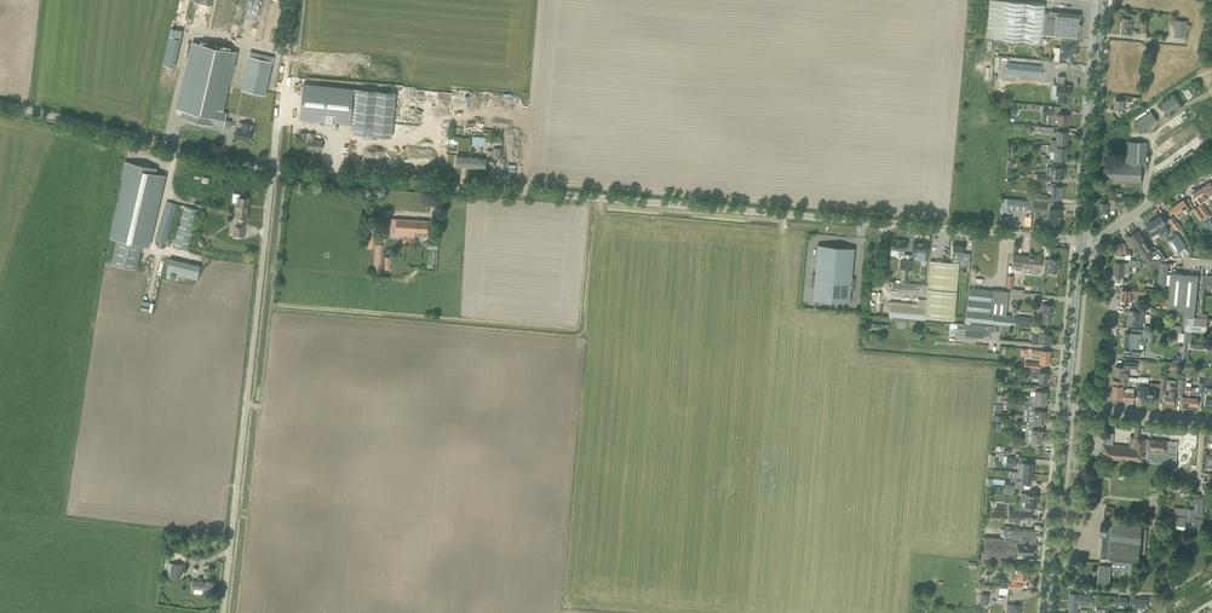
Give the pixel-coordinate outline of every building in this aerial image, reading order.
[(1073,38),(1079,38),(1081,14),(1075,13),(1044,10),(1045,4),(994,0),(990,0),(986,38),(1041,43),(1042,35),(1073,38)] [(1133,18),(1134,19),(1134,15),(1135,15),(1135,14),(1127,13),(1126,17),(1126,18),(1123,17),(1122,29),(1132,30),(1132,24),(1133,18)] [(1176,20),(1174,36),(1186,37),(1187,29),(1191,30),(1191,25),(1187,24),(1187,21),(1176,20)] [(163,64),(175,67),(183,33),(171,30),(163,64)] [(1058,61),(1059,59),(1066,60),(1066,61),(1067,61),(1068,61),(1069,61),(1070,60),(1076,61),(1076,59),(1075,59),(1076,50),(1075,50),(1075,48),(1076,48),(1077,42),(1071,41),(1060,40),(1060,48),(1054,47),(1053,60),(1058,61)] [(192,42),(177,108),(183,110),(182,113),(181,117),(214,125),(214,124),(224,127),(227,113),(222,112),(236,52),(192,42)] [(250,51),(241,90),(265,95),(274,56),(250,51)] [(1006,77),(1016,78),(1017,74),(1040,77),(1041,66),(1007,62),(1006,77)] [(1201,88),(1197,82),(1190,87),(1194,93),(1201,88)] [(351,124),(354,88),(304,83),(300,119),(324,122),(324,123),(332,124),(333,124),(333,123),(351,124)] [(1071,85),(1065,85),(1057,84),(1056,95),(1058,95),(1057,103),(1061,103),(1067,104),(1068,96),(1070,96),(1071,85)] [(396,93),(354,88),(351,124),(355,125),(354,134),(391,137),(396,93)] [(1026,92),(1021,94),(1025,101),(1025,102),(1030,100),(1029,99),(1026,92)] [(1181,106),(1174,95),(1160,104),(1168,115),(1181,106)] [(1129,103),(1130,99),(1124,98),(1124,100),(1115,99),(1115,108),(1123,109),(1124,102),(1129,103)] [(1137,102),(1129,107),(1133,112),(1140,107),(1137,102)] [(1053,118),(1052,123),(1054,124),(1058,124),(1062,124),(1068,125),(1069,114),(1063,114),(1055,113),(1055,118),(1053,118)] [(1155,120),(1151,114),(1139,122),(1142,127),(1155,120)] [(253,125),(248,124),(239,122),(235,137),(249,141),(252,130),(253,125)] [(1051,145),(1062,146),(1062,144),(1066,145),(1068,132),(1058,131),(1057,140),(1050,140),(1050,145),(1051,145)] [(300,132),(300,140),(306,141),(306,139),(309,140),(308,148),(321,149),(322,141),(313,140),(314,134),(300,132)] [(471,146),(484,146),(484,136),(471,136),(471,146)] [(1104,166),(1103,177),(1113,177),(1113,181),(1142,183),(1142,177),(1142,170),(1148,170),(1148,163),(1146,163),(1146,151),(1146,149),(1147,142),(1128,141),(1127,162),(1120,162),(1114,162),(1114,166),(1104,166)] [(1048,144),(1047,151),(1050,151),(1050,158),(1052,158),(1051,159),(1055,159),(1055,160),(1059,160),(1065,161),(1066,148),(1062,148),(1062,146),(1051,145),(1050,145),(1048,144)] [(492,158),(501,159),(502,147),(493,146),(492,158)] [(433,163),(445,164),(446,154),(439,153),(439,160),(433,160),(433,163)] [(485,168),(486,158),(457,155),(456,166),(485,168)] [(150,247),(166,175),(156,173),(157,168),(124,161),(120,178),(123,178),(109,237),(117,239),(111,263),(136,269),(142,246),(150,247)] [(1050,181),(1051,177),(1063,178),(1064,169),(1057,168),(1057,166),(1051,165),(1050,174),(1037,173),(1037,174),(1033,174),(1032,179),(1036,180),(1048,181),(1050,181)] [(1048,181),(1047,189),(1052,189),(1051,197),(1060,198),(1061,192),(1062,192),(1062,187),(1056,187),(1054,187),(1054,184),(1050,184),(1050,181),(1048,181)] [(1201,187),(1206,194),(1208,197),(1211,194),(1211,185),(1209,181),(1201,187)] [(1201,197),(1206,194),(1201,187),(1193,193),(1199,203),(1203,200),(1201,197)] [(242,219),(247,219),(249,199),(240,198),(240,194),(233,193),(233,199),(232,202),(237,202),(237,204),(234,237),(243,238),(244,225),(241,224),(242,219)] [(1101,211),(1105,211),(1105,213),(1110,213),(1110,209),(1115,208),(1128,207),(1128,205),(1127,197),(1114,198),(1114,199),(1109,199),(1109,202),(1100,203),(1101,211)] [(1007,209),(1027,211),(1028,200),(1003,198),(1008,198),(1007,209)] [(1184,199),(1178,203),(1183,210),(1189,206),(1187,204),(1190,201),(1188,198),(1185,200),(1184,199)] [(166,244),(178,204),(168,201),(155,241),(166,244)] [(1046,207),(1046,202),(1033,201),(1033,209),(1048,210),(1047,217),(1049,217),(1048,222),(1053,222),(1053,224),(1057,224),(1058,223),(1059,223),(1061,209),(1046,207)] [(1169,211),(1171,214),(1175,212),(1177,215),(1179,213),(1181,215),(1184,213),(1183,210),(1178,203),(1172,207),(1173,209),(1169,211)] [(1204,216),(1209,213),(1202,203),(1197,206),(1204,216)] [(185,206),(174,247),(188,251),(199,210),(185,206)] [(1200,219),(1204,216),(1197,206),(1193,209),(1200,219)] [(1169,219),(1165,214),(1162,216),(1160,213),(1157,216),(1157,217),(1154,219),(1165,235),(1169,233),(1166,229),(1167,228),(1166,226),(1170,223),(1168,220),(1169,219)] [(1176,221),(1173,217),(1169,219),(1168,220),(1170,223),(1175,230),(1181,226),(1177,221),(1176,221)] [(428,221),(391,218),(391,224),(390,234),(406,235),(406,237),(403,237),(403,243),(406,243),(406,249),(410,249),(411,243),(417,243),(417,238),(416,238),(417,231),(427,232),(428,227),(428,221)] [(1147,224),(1149,226),(1146,228),(1151,236),(1155,233),(1157,235),(1159,234),(1161,238),(1165,235),(1154,219),(1147,224)] [(376,226),(367,226),(366,249),(374,249),(373,271),(374,271),(374,277),(378,277),(379,272),(381,272),(382,244),(375,244),(376,226)] [(1143,257),(1145,261),(1151,261),(1160,262),(1166,259),(1159,248),(1153,252),(1138,230),(1129,237),(1132,242),(1140,253),(1143,257)] [(1178,234),(1167,241),(1176,254),(1186,247),(1186,246),(1183,242),(1178,234)] [(891,239),(891,245),(890,251),(899,252),(899,255),(904,255),(904,250),(905,250),(906,241),(891,239)] [(912,255),(912,259),(914,260),(925,261),(927,243),(914,241),(912,255)] [(815,287),(814,299),(850,302),(851,290),(855,290),(856,278),(852,278),(855,248),(842,247),(842,244),(830,243),(830,246),(818,245),(816,275),(812,275),(811,287),(815,287)] [(1119,258),(1125,259),(1125,255),(1131,255),(1132,251),(1126,251),(1127,243),(1121,243),(1121,245),(1117,244),(1116,254),(1119,254),(1119,258)] [(963,246),(954,245),(952,263),(959,263),(959,259),(963,260),(964,249),(963,249),(963,246)] [(1013,255),(1012,267),(1028,268),(1031,268),(1031,274),(1039,274),(1040,269),(1041,269),(1042,257),(1013,255)] [(174,275),(173,279),(179,281),(180,276),(197,281),(201,266),(201,265),(170,258),(166,273),(167,273),(166,278),(172,279),(173,275),(174,275)] [(1049,262),(1045,262),(1044,274),(1048,274),(1049,271),(1058,272),(1059,259),(1049,258),(1049,262)] [(1130,272),(1130,266),(1141,267),(1141,261),(1129,260),(1129,264),(1125,264),(1125,263),(1115,262),(1114,275),(1124,276),(1125,272),(1130,272)] [(959,263),(952,263),(930,261),(926,308),(922,308),(923,299),(918,299),(918,303),(890,301),(889,317),(920,319),(920,317),(954,320),(959,263)] [(1150,270),(1159,271),(1160,262),(1151,261),(1150,270)] [(1186,316),(1194,317),(1198,275),(1171,272),(1171,274),(1167,274),(1168,263),(1160,262),(1159,271),(1158,275),(1158,280),(1158,284),(1170,285),(1169,291),(1169,295),(1168,299),(1168,304),(1167,309),(1180,310),(1184,310),(1186,311),(1186,316)] [(1203,274),(1201,287),(1211,288),(1211,275),(1203,274)] [(892,282),(892,289),(917,290),(917,287),(926,287),(926,283),(892,282)] [(1021,317),(1016,316),(1006,315),(1008,291),(1005,291),(969,287),(966,321),(1023,327),(1029,328),(1030,322),(1020,321),(1021,317)] [(1142,294),(1143,289),(1131,288),(1131,290),(1122,289),(1121,301),(1132,301),(1133,293),(1142,294)] [(1052,319),(1052,313),(1053,313),(1054,305),(1048,305),(1045,304),(1042,304),(1042,307),(1040,307),(1039,307),(1038,308),(1038,312),(1039,313),(1039,314),(1041,314),(1041,318),(1042,319),(1042,320),(1042,322),(1044,323),(1045,323),(1047,322),(1048,321),(1048,319),(1052,319)] [(1128,324),(1134,324),(1143,325),(1144,308),(1137,307),(1136,311),(1130,310),(1129,315),(1130,315),(1130,318),(1128,318),(1128,324)] [(1206,333),(1208,318),(1194,317),(1186,316),(1185,326),(1184,333),(1184,341),(1184,342),(1191,343),(1192,331),(1206,333)] [(965,336),(983,338),(983,336),(990,336),(990,332),(995,332),(995,326),(984,325),(966,323),(966,324),(957,323),(957,328),(965,329),(965,336)] [(1032,335),(1031,340),(1032,341),(1032,344),(1044,345),(1044,343),(1051,344),(1052,334),(1044,333),(1044,330),(1033,330),(1033,332),(1033,335),(1032,335)] [(1145,337),(1145,333),(1127,331),(1127,333),(1125,333),(1123,355),(1140,356),(1141,348),(1139,348),(1140,344),(1146,344),(1147,337),(1145,337)] [(1031,350),(1031,355),(1036,355),(1035,359),(1040,359),(1039,363),(1049,364),(1050,351),(1031,350)] [(1174,357),(1173,362),(1176,362),(1180,362),(1181,354),(1177,354),(1177,357),(1174,357)] [(1119,380),(1126,381),(1132,381),(1137,381),(1149,382),(1149,378),(1141,377),(1140,378),(1129,377),(1129,376),(1129,375),(1129,372),(1130,368),(1137,368),(1138,362),(1124,361),(1124,367),(1116,366),(1115,375),(1120,375),(1119,380)] [(1024,366),(1023,371),(1032,372),(1035,372),(1034,376),(1032,376),(1031,381),(1033,381),(1038,382),(1041,382),(1047,382),(1048,373),(1042,372),(1040,372),(1040,368),(1034,367),(1024,366)] [(1119,380),(1114,379),(1112,398),(1134,399),(1135,393),(1134,393),(1135,389),(1127,388),(1126,392),(1123,392),(1124,385),(1125,385),(1126,381),(1119,380)] [(1191,386),(1190,405),(1198,405),(1199,391),(1203,391),(1204,379),(1199,379),(1199,387),(1198,391),(1195,391),(1196,387),(1191,386)] [(1165,394),(1165,396),(1165,402),(1174,403),(1175,399),(1177,399),(1177,395),(1175,395),(1175,391),(1178,391),(1178,386),(1176,386),(1176,382),(1171,381),(1170,385),(1169,395),(1165,394)] [(1144,400),(1156,401),(1157,391),(1148,390),(1148,387),(1139,386),(1138,395),(1144,396),(1144,400)] [(1185,396),(1182,396),(1182,404),(1190,405),(1191,386),(1186,386),(1185,396)] [(1024,405),(1031,405),(1039,406),(1039,402),(1045,403),(1046,397),(1035,396),(1034,401),(1024,400),(1023,405),(1024,405)] [(1002,412),(1002,405),(995,404),(994,412),(1002,412)] [(1031,405),(1031,408),(1027,408),(1027,415),(1044,416),(1045,410),(1038,410),(1039,406),(1031,405)] [(1030,425),(1037,425),(1037,422),(1044,422),(1044,421),(1045,421),(1045,417),(1044,417),(1044,416),(1027,415),(1026,424),(1030,425)] [(1000,430),(1001,424),(995,423),(994,429),(992,429),(992,431),(997,432),(997,430),(1000,430)] [(1025,434),(1042,436),(1043,430),(1036,429),(1037,425),(1030,425),(1026,424),(1026,434),(1025,434)] [(1105,433),(1104,444),(1103,444),(1102,457),(1121,459),(1121,460),(1126,460),(1126,459),(1144,461),(1144,460),(1147,460),(1147,461),(1166,463),(1166,464),(1176,465),(1177,446),(1166,445),(1166,441),(1149,439),(1140,438),(1140,436),(1141,427),(1136,427),(1135,436),(1131,435),(1130,446),(1113,444),(1114,434),(1105,433)] [(1027,442),(1027,445),(1035,446),(1035,442),(1042,442),(1042,436),(1025,434),(1024,441),(1027,442)] [(1006,465),(1016,466),(1017,457),(1007,456),(1006,465)] [(1023,473),(1032,474),(1033,464),(1024,463),(1019,463),(1018,467),(1018,472),(1023,472),(1023,473)] [(1031,483),(1032,474),(1023,473),(1023,472),(1018,472),(1016,472),(1015,478),(1017,478),(1016,482),(1031,483)] [(1171,482),(1163,482),(1163,490),(1171,490),(1171,482)] [(1009,507),(1008,516),(1031,518),(1032,510),(1030,509),(1030,506),(1031,506),(1031,505),(1037,505),(1037,501),(1038,501),(1038,497),(1038,493),(1027,492),(1021,492),(1020,499),(1026,500),(1025,509),(1009,507)] [(1188,508),(1187,517),(1191,517),(1190,521),(1193,521),(1193,526),(1202,527),(1204,498),(1200,497),(1200,494),(1194,494),(1194,497),(1195,497),(1194,509),(1191,509),(1188,508)] [(1104,553),(1106,553),(1105,559),(1111,559),(1119,560),(1120,554),(1139,556),(1139,553),(1145,554),(1148,528),(1141,528),(1141,525),(1120,523),(1120,522),(1115,522),(1115,523),(1110,523),(1110,516),(1113,513),(1114,510),(1111,507),(1108,507),(1105,509),(1105,512),(1108,515),(1107,525),(1101,524),(1100,530),(1106,530),(1106,535),(1103,535),(1102,540),(1105,540),(1104,553)] [(1174,521),(1173,524),(1177,525),(1176,529),(1185,530),(1185,525),(1186,521),(1189,521),(1190,521),(1191,517),(1187,517),(1188,508),(1175,507),(1174,520),(1174,521)] [(1025,555),(1026,555),(1032,555),(1033,544),(1034,543),(1034,535),(1033,534),(1032,532),(1019,531),(1019,528),(1014,528),(1014,530),(1001,529),(1000,538),(984,536),(983,552),(981,552),(981,559),(1001,560),(1001,557),(1009,557),(1009,555),(1018,556),(1018,555),(1025,555)] [(1111,559),(1105,559),(1105,564),(1099,563),(1098,582),(1109,583),(1110,577),(1110,569),(1127,571),(1128,561),(1119,560),(1111,559)] [(180,578),(182,563),(172,562),(170,577),(180,578)] [(1027,582),(1027,569),(1017,568),(1012,568),(1012,576),(1011,576),(1011,583),(1008,583),(1008,588),(1017,588),(1017,581),(1027,582)] [(192,588),(212,590),(214,581),(207,580),(206,582),(193,580),(192,588)] [(989,595),(980,594),(980,603),(989,604),(989,595)] [(1068,609),(1069,609),(1069,612),(1074,612),(1076,612),(1076,611),(1077,610),(1077,603),(1090,604),(1090,602),(1091,596),(1083,595),(1070,594),(1068,609)] [(1133,598),(1133,607),(1137,607),(1143,607),(1147,608),(1148,599),(1133,598)] [(1010,612),(1008,611),(1008,612),(1020,612),(1020,605),(1011,604),(1010,612)]
